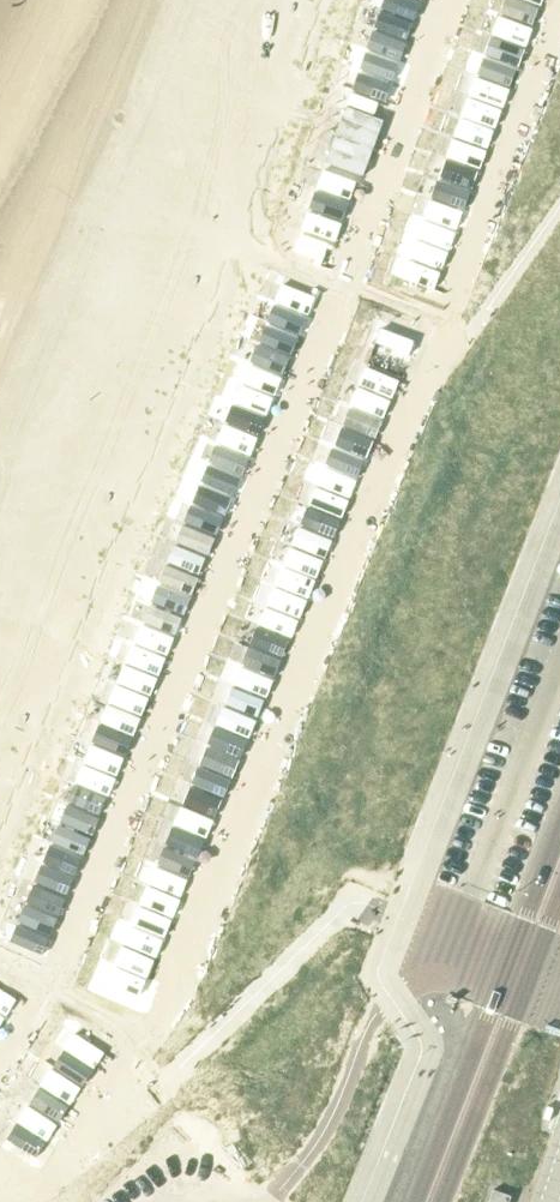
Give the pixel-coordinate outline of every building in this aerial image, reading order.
[(396,82),(422,0),(384,0),(357,85),(371,89),(375,76),(396,82)] [(500,40),(481,34),(420,240),(460,252),(535,0),(512,0),(500,40)] [(334,167),(373,175),(385,117),(346,109),(334,167)] [(438,265),(427,263),(431,246),(411,242),(403,280),(434,287),(438,265)] [(173,519),(17,949),(41,958),(55,920),(59,921),(125,740),(139,745),(303,295),(276,285),(208,470),(196,466),(190,484),(186,482),(181,497),(173,494),(165,516),(173,519)] [(516,1159),(503,1153),(497,1169),(510,1174),(512,1169),(514,1170),(516,1165),(514,1164),(516,1159)] [(511,1196),(493,1190),(489,1201),(509,1201),(511,1196)]
